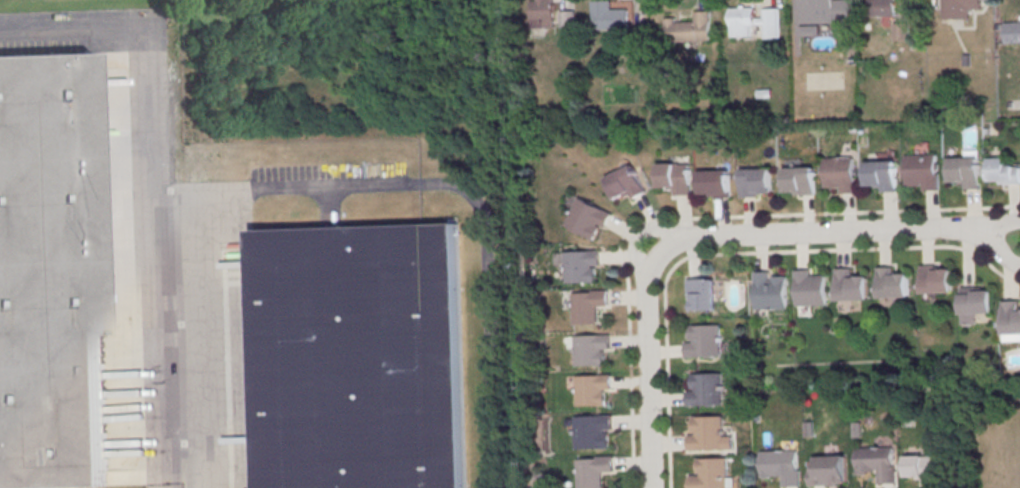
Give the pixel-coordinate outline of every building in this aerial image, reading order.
[(537,3),(537,0),(554,0),(555,30),(530,31),(530,3),(537,3)] [(801,25),(800,0),(833,0),(833,2),(850,1),(850,20),(834,20),(835,24),(801,25)] [(870,18),(869,0),(895,0),(896,18),(870,18)] [(943,19),(942,0),(981,0),(981,9),(969,9),(969,18),(943,19)] [(592,4),(611,3),(611,12),(628,12),(628,31),(593,33),(592,4)] [(730,10),(755,10),(756,20),(763,19),(763,11),(771,10),(778,10),(778,40),(763,40),(763,27),(750,28),(750,38),(731,39),(730,10)] [(709,12),(711,43),(666,46),(664,20),(675,19),(675,25),(695,24),(694,12),(703,12),(709,12)] [(560,13),(567,13),(574,13),(574,29),(560,29),(560,13)] [(1005,22),(1019,22),(1019,41),(1005,42),(1005,22)] [(896,23),(909,24),(909,42),(895,42),(896,23)] [(106,485),(46,487),(0,487),(0,56),(91,54),(106,485)] [(907,155),(937,154),(938,189),(925,189),(925,184),(908,184),(907,155)] [(990,178),(1000,178),(1000,183),(1019,183),(1019,166),(1015,166),(1015,162),(1008,162),(1008,154),(990,154),(990,178)] [(949,157),(979,156),(980,188),(967,188),(966,182),(950,182),(949,157)] [(824,158),(854,157),(855,192),(841,192),(841,187),(825,187),(824,158)] [(865,161),(895,160),(896,191),(882,191),(882,186),(866,186),(865,161)] [(689,162),(690,194),(675,194),(675,187),(657,187),(657,163),(689,162)] [(632,164),(646,191),(633,198),(631,194),(616,201),(605,178),(632,164)] [(784,167),(814,166),(815,194),(800,194),(800,193),(793,193),(793,191),(784,191),(784,167)] [(698,170),(729,169),(730,196),(715,197),(715,195),(708,196),(708,194),(699,194),(698,170)] [(741,169),(770,169),(770,191),(762,191),(762,194),(756,194),(756,196),(742,196),(741,169)] [(578,196),(612,213),(606,226),(598,223),(597,225),(600,226),(593,239),(564,224),(578,196)] [(458,223),(468,487),(261,487),(251,230),(458,223)] [(565,254),(601,253),(602,268),(590,268),(591,285),(566,285),(565,254)] [(921,261),(922,292),(952,292),(951,269),(937,269),(937,260),(921,261)] [(878,265),(879,297),(909,297),(908,273),(894,274),(894,265),(878,265)] [(837,268),(837,300),(867,299),(867,276),(853,276),(853,268),(837,268)] [(795,270),(796,305),(827,304),(826,274),(811,275),(810,270),(795,270)] [(755,271),(756,308),(787,307),(786,276),(771,276),(770,271),(755,271)] [(714,277),(715,310),(693,311),(692,293),(687,294),(687,278),(714,277)] [(962,286),(962,324),(978,323),(977,312),(992,312),(992,287),(976,288),(976,286),(962,286)] [(572,292),(608,291),(608,305),(597,306),(597,322),(573,323),(572,292)] [(1005,333),(1019,332),(1019,309),(1019,300),(1004,301),(1005,333)] [(720,324),(721,356),(684,357),(684,342),(694,342),(694,340),(690,340),(689,325),(720,324)] [(573,335),(610,334),(610,348),(603,348),(603,350),(607,350),(607,365),(574,366),(573,335)] [(721,372),(722,404),(686,405),(686,391),(695,390),(695,388),(691,388),(691,373),(721,372)] [(575,375),(611,374),(611,388),(605,388),(605,405),(575,406),(575,375)] [(575,416),(612,415),(612,430),(605,430),(605,432),(608,432),(609,447),(576,448),(575,416)] [(723,416),(724,436),(731,436),(732,447),(688,449),(687,434),(697,434),(697,432),(693,432),(693,417),(723,416)] [(804,421),(813,421),(813,436),(805,437),(804,421)] [(852,421),(861,421),(861,437),(853,437),(852,421)] [(855,447),(893,446),(893,464),(895,466),(895,483),(878,483),(878,469),(874,469),(874,471),(856,472),(855,447)] [(761,450),(797,450),(797,468),(800,468),(800,485),(783,486),(783,475),(761,475),(761,450)] [(904,453),(923,452),(923,455),(938,454),(939,481),(922,481),(922,478),(916,478),(916,474),(905,474),(904,453)] [(578,487),(603,487),(602,472),(613,472),(613,455),(597,455),(597,458),(577,459),(578,487)] [(816,456),(846,455),(847,482),(837,482),(837,485),(811,486),(810,466),(817,466),(816,456)] [(727,457),(728,487),(690,487),(690,476),(701,475),(701,473),(697,473),(696,458),(727,457)]
